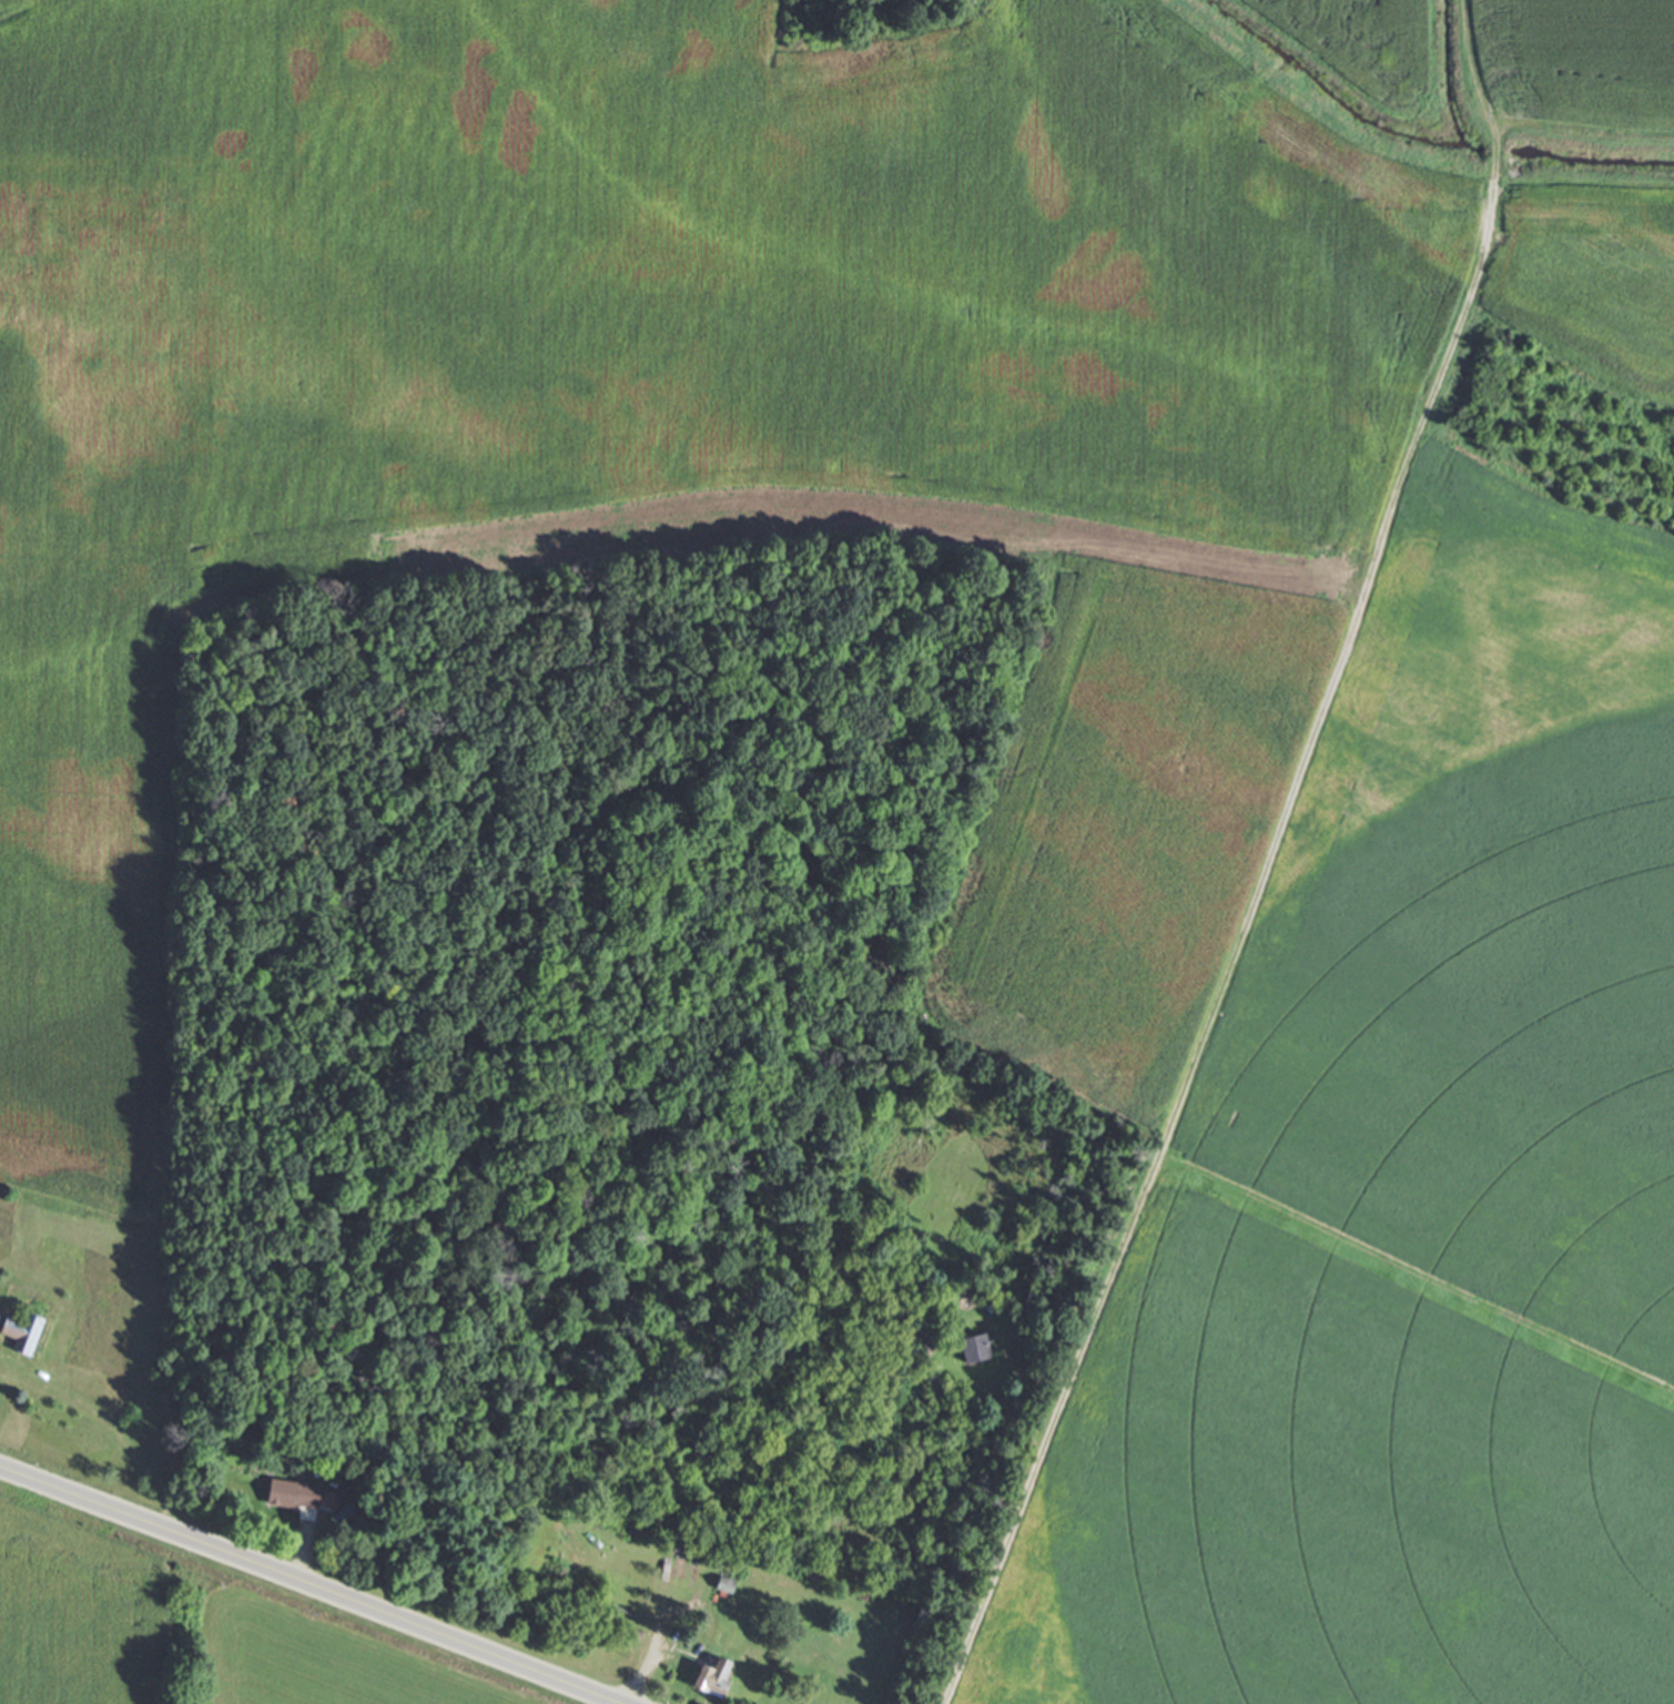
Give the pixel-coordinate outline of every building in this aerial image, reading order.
[(11,1352),(31,1357),(41,1318),(24,1313),(21,1323),(4,1318),(0,1333),(0,1336),(14,1340),(11,1352)] [(966,1365),(992,1359),(986,1334),(960,1340),(966,1365)] [(726,1593),(729,1586),(720,1581),(716,1587),(726,1593)] [(723,1700),(736,1664),(705,1654),(693,1690),(723,1700)]
